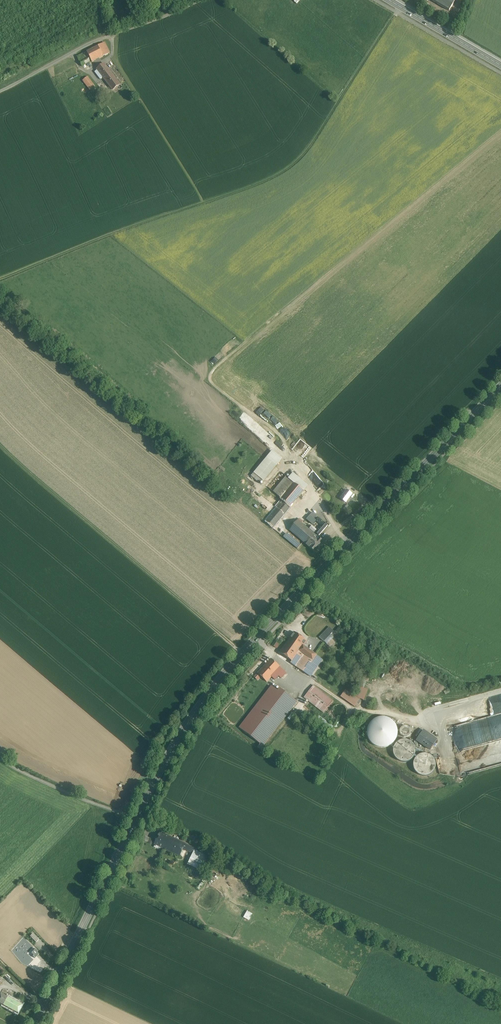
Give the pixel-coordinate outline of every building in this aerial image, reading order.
[(449,11),(456,0),(431,0),(449,11)] [(104,42),(98,45),(103,56),(110,52),(104,42)] [(98,45),(86,51),(89,56),(91,60),(92,61),(103,56),(98,45)] [(86,51),(77,56),(79,61),(89,56),(86,51)] [(89,56),(79,61),(82,65),(91,60),(89,56)] [(120,83),(104,62),(97,68),(112,89),(120,83)] [(95,86),(87,76),(82,80),(90,90),(95,86)] [(301,282),(304,286),(320,274),(316,269),(301,282)] [(316,292),(323,286),(320,283),(313,288),(316,292)] [(267,312),(257,320),(260,324),(270,315),(267,312)] [(259,332),(256,336),(261,342),(265,338),(259,332)] [(280,458),(272,451),(266,458),(275,465),(280,458)] [(266,458),(251,476),(260,483),(275,465),(266,458)] [(308,486),(293,473),(289,478),(294,483),(304,491),(308,486)] [(286,476),(273,492),(281,498),(294,483),(289,478),(286,476)] [(294,483),(281,498),(291,506),(304,491),(294,483)] [(350,491),(346,489),(340,497),(346,502),(350,496),(352,493),(350,491)] [(291,506),(281,498),(275,506),(284,514),(291,506)] [(284,514),(275,506),(272,509),(275,511),(269,518),(276,524),(284,514)] [(328,525),(313,513),(310,516),(315,520),(321,525),(315,532),(319,536),(328,525)] [(310,516),(307,520),(312,524),(315,520),(310,516)] [(276,524),(269,518),(266,522),(273,528),(276,524)] [(309,547),(318,537),(298,520),(289,530),(309,547)] [(300,545),(286,534),(284,537),(297,549),(300,545)] [(318,537),(309,547),(315,552),(324,542),(318,537)] [(329,626),(320,636),(324,640),(331,634),(334,631),(329,626)] [(294,632),(280,652),(292,661),(291,663),(310,676),(322,659),(315,655),(313,653),(308,650),(303,646),(307,641),(294,632)] [(331,634),(324,640),(327,643),(333,636),(331,634)] [(271,658),(257,673),(267,682),(269,679),(275,673),(280,667),(271,658)] [(286,673),(283,669),(278,675),(281,678),(286,673)] [(278,675),(275,673),(269,679),(291,698),(292,698),(297,691),(281,678),(278,675)] [(361,679),(354,695),(364,700),(368,690),(364,688),(366,681),(368,682),(369,678),(363,675),(361,679)] [(333,701),(313,685),(304,697),(324,713),(333,701)] [(359,700),(346,690),(341,696),(355,707),(359,700)] [(297,691),(292,698),(294,700),(300,693),(297,691)] [(500,713),(500,704),(500,701),(494,702),(494,705),(469,710),(470,716),(465,717),(466,721),(500,713)] [(329,732),(333,727),(319,715),(315,720),(329,732)] [(375,746),(381,747),(387,746),(392,744),(396,739),(398,733),(397,727),(394,722),(389,719),(384,717),(378,718),(372,721),(369,725),(367,731),(368,737),(371,742),(375,746)] [(409,727),(405,726),(401,728),(400,732),(402,736),(406,737),(409,735),(411,731),(409,727)] [(416,740),(430,750),(437,740),(423,730),(416,740)] [(407,740),(402,740),(398,741),(395,744),(393,748),(393,753),(395,757),(398,760),(402,762),(406,762),(410,760),(414,757),(415,753),(415,749),(414,745),(411,742),(407,740)] [(427,754),(423,753),(419,755),(415,758),(414,762),(413,766),(415,770),(418,774),(422,775),(426,776),(430,774),(434,771),(435,767),(436,763),(434,759),(431,756),(427,754)] [(185,844),(160,832),(155,844),(161,847),(180,856),(183,849),(185,844)] [(205,840),(188,832),(185,838),(202,846),(205,840)] [(209,857),(195,850),(193,853),(207,860),(209,857)] [(207,860),(193,853),(188,864),(202,871),(207,860)] [(33,934),(30,936),(36,942),(39,940),(33,934)] [(1,992),(0,994),(0,1004),(17,1014),(22,1004),(1,992)]
